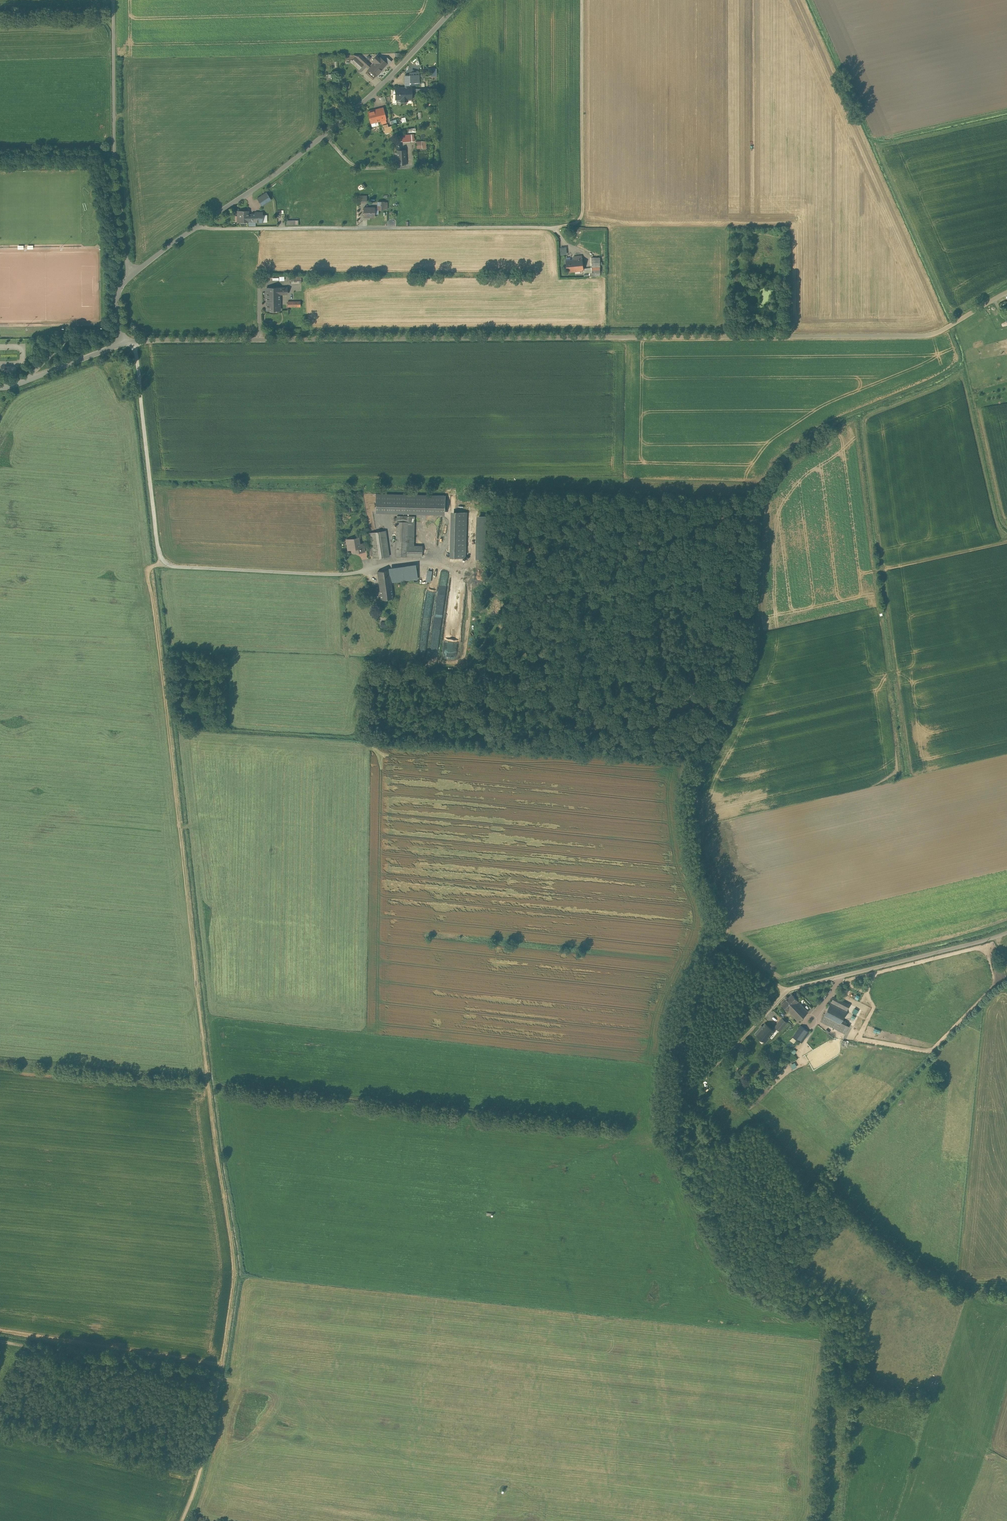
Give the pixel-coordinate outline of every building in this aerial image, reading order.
[(371,64),(360,54),(353,55),(356,57),(363,64),(366,66),(368,68),(371,64)] [(363,64),(356,57),(351,62),(356,67),(359,69),(363,64)] [(375,63),(369,69),(376,76),(382,69),(383,70),(389,63),(385,59),(383,61),(380,57),(379,58),(375,63)] [(376,76),(369,69),(366,73),(373,79),(376,76)] [(413,84),(413,76),(405,76),(405,84),(413,84)] [(411,88),(405,88),(405,89),(401,89),(400,88),(395,88),(396,94),(397,94),(397,99),(401,99),(401,101),(407,101),(407,98),(411,98),(411,92),(410,92),(410,88),(411,88)] [(383,107),(381,108),(382,112),(376,113),(378,121),(386,119),(383,107)] [(371,123),(378,121),(376,113),(382,112),(381,108),(368,111),(371,123)] [(397,150),(397,155),(397,159),(396,159),(397,164),(406,164),(406,159),(405,159),(405,150),(401,150),(397,150)] [(266,193),(258,198),(262,205),(270,199),(266,193)] [(374,208),(368,208),(368,207),(363,207),(363,217),(364,217),(364,216),(370,216),(370,217),(375,217),(375,207),(374,207),(374,208)] [(248,210),(238,211),(238,216),(239,216),(239,222),(248,222),(248,216),(248,210)] [(255,212),(255,214),(251,214),(251,216),(248,216),(248,222),(248,226),(255,226),(255,222),(262,222),(262,219),(263,218),(263,217),(262,216),(262,212),(255,212)] [(600,267),(600,257),(592,257),(592,267),(600,267)] [(574,259),(576,271),(584,270),(582,258),(574,259)] [(576,271),(574,259),(566,260),(567,272),(576,271)] [(280,287),(266,288),(267,310),(280,310),(280,302),(280,294),(287,294),(287,288),(280,288),(280,287)] [(445,496),(376,494),(375,512),(445,514),(445,496)] [(455,512),(454,557),(465,558),(467,512),(465,512),(455,512)] [(397,521),(407,521),(407,541),(406,545),(413,545),(414,516),(397,516),(397,521)] [(486,559),(487,516),(477,516),(476,559),(486,559)] [(397,521),(396,541),(407,541),(407,521),(397,521)] [(385,530),(369,533),(373,558),(389,556),(385,530)] [(364,543),(359,544),(358,538),(348,539),(349,545),(348,546),(348,549),(356,548),(356,552),(365,551),(364,543)] [(407,541),(396,541),(396,556),(406,557),(406,556),(406,545),(407,541)] [(413,545),(406,545),(406,556),(422,556),(422,546),(413,545)] [(416,571),(406,572),(406,567),(401,568),(402,581),(417,579),(416,571)] [(401,568),(378,571),(379,584),(390,582),(402,581),(401,568)] [(390,582),(379,584),(381,599),(392,598),(390,582)] [(792,993),(781,1003),(788,1010),(798,1001),(798,1000),(792,993)] [(833,997),(830,1003),(846,1011),(849,1006),(833,997)] [(798,1001),(788,1010),(798,1021),(808,1011),(798,1001)] [(826,1011),(842,1019),(846,1011),(830,1003),(826,1011)] [(824,1015),(840,1024),(842,1019),(826,1011),(824,1015)] [(840,1024),(824,1015),(822,1019),(821,1021),(845,1033),(846,1031),(849,1025),(846,1024),(845,1026),(840,1024)] [(781,1017),(773,1026),(779,1031),(784,1025),(787,1022),(781,1017)] [(774,1031),(765,1023),(760,1029),(769,1037),(774,1031)] [(809,1031),(801,1025),(793,1036),(801,1042),(809,1031)] [(769,1037),(760,1029),(759,1028),(755,1033),(766,1041),(769,1037)]
